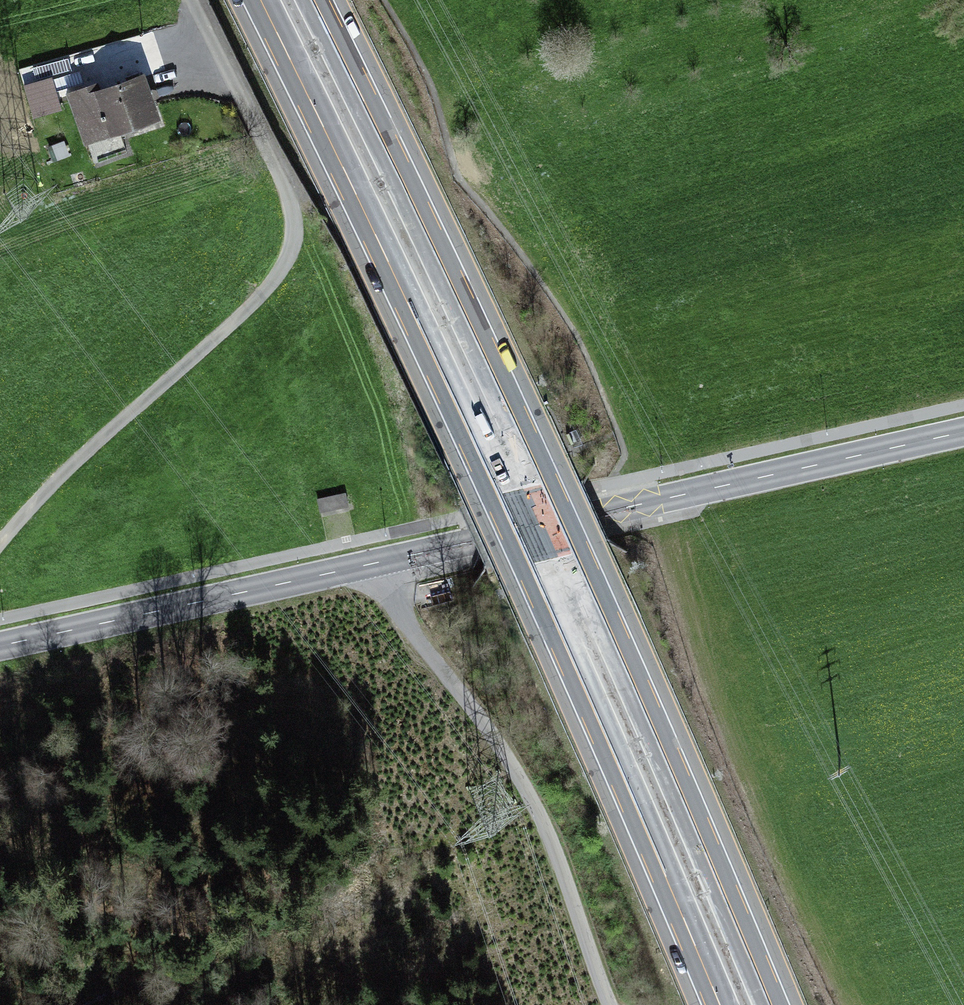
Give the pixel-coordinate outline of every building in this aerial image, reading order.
[(91,86),(65,94),(81,146),(159,122),(145,77),(96,92),(91,86)]
